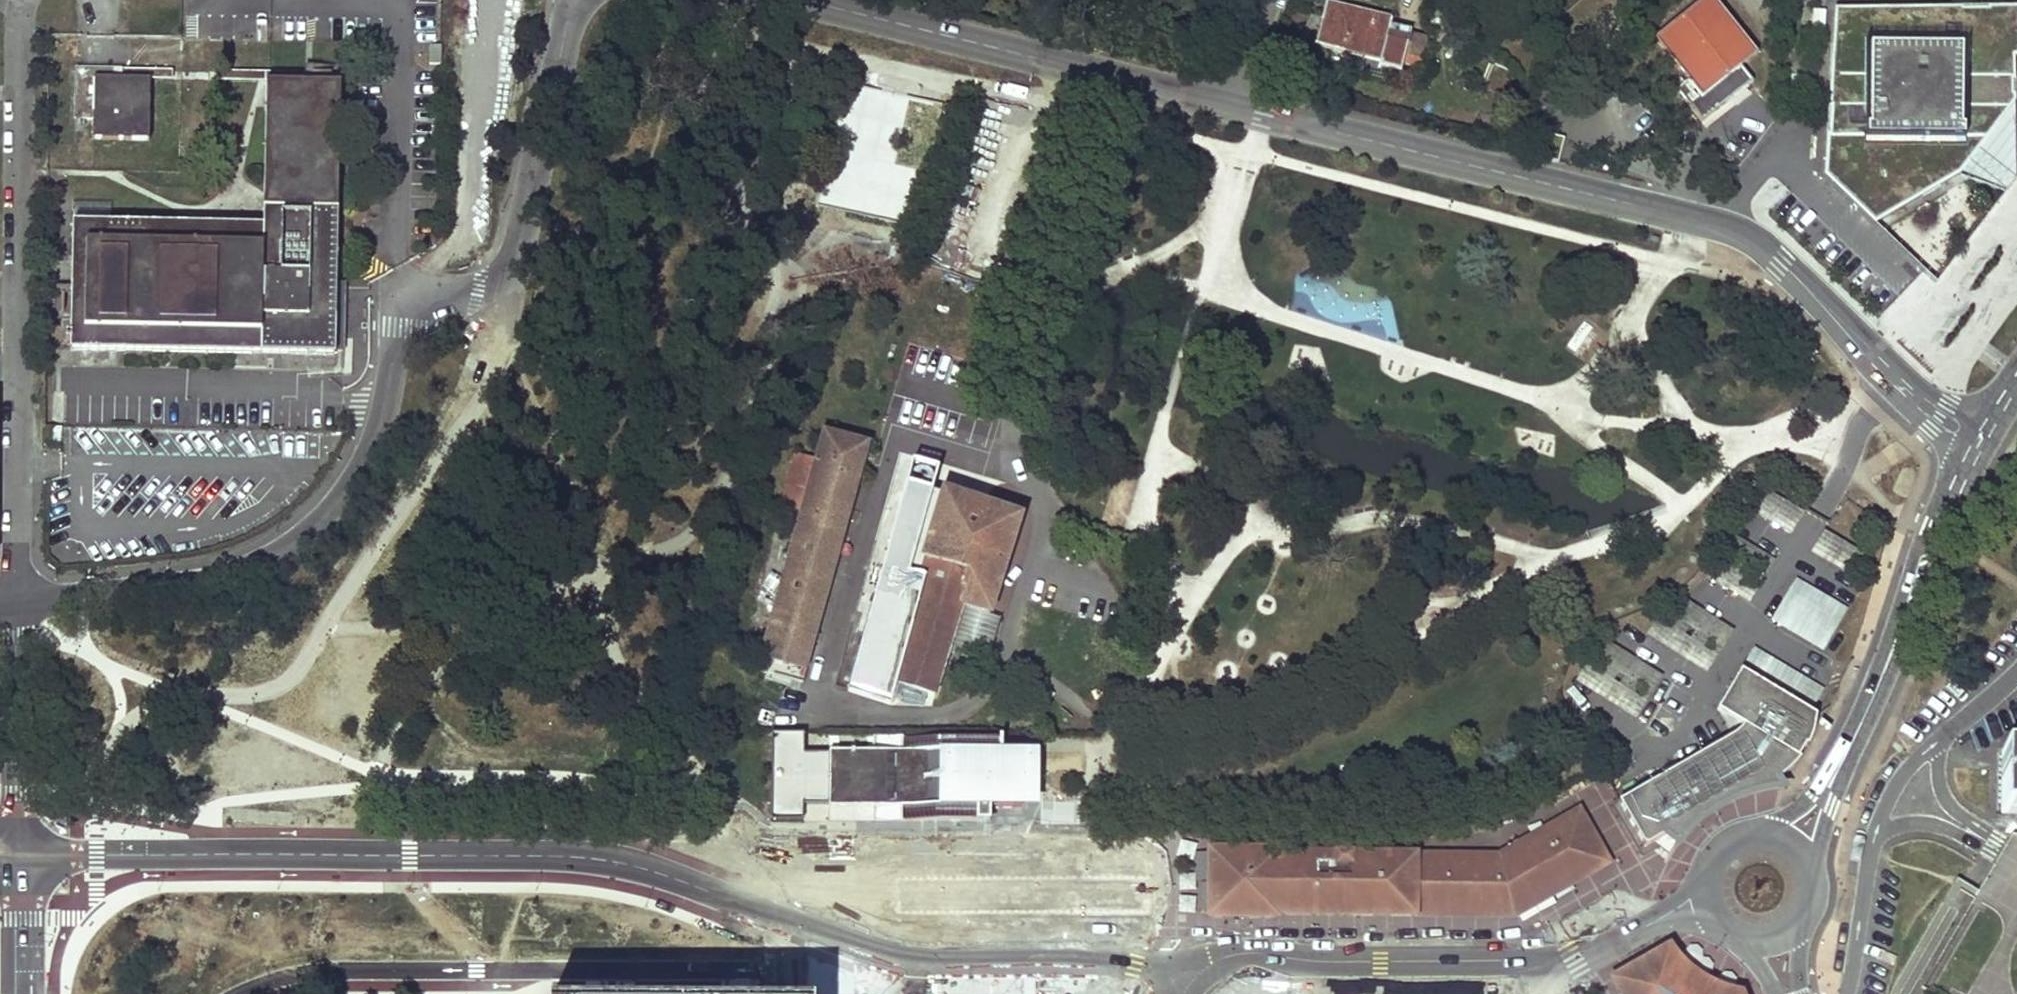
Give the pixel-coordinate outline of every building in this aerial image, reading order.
[(1701,121),(1751,81),(1739,65),(1756,52),(1715,0),(1700,0),(1653,37),(1686,80),(1675,88),(1701,121)] [(1390,18),(1325,3),(1321,18),(1318,32),(1314,45),(1379,61),(1377,67),(1399,72),(1403,61),(1409,34),(1410,29),(1389,24),(1390,18)] [(1834,9),(1824,176),(1874,224),(1960,173),(2015,102),(2015,82),(2015,58),(2016,57),(2016,6),(1983,7),(1834,9)] [(1409,34),(1403,61),(1417,65),(1423,39),(1409,34)] [(442,46),(430,46),(430,65),(442,65),(442,46)] [(73,67),(72,118),(92,119),(91,137),(148,138),(148,78),(112,77),(113,68),(73,67)] [(112,77),(148,78),(171,78),(172,69),(113,68),(112,77)] [(303,71),(218,70),(218,79),(264,80),(302,80),(303,71)] [(71,221),(69,334),(64,334),(64,340),(69,340),(68,349),(334,354),(338,81),(302,80),(264,80),(262,224),(71,221)] [(2015,180),(2015,102),(1960,173),(2015,180)] [(2005,246),(2016,230),(2016,201),(2000,198),(1938,283),(1915,266),(1912,281),(1903,294),(1898,321),(1891,317),(1889,329),(1881,327),(1907,347),(1977,358),(1980,341),(1968,332),(1978,318),(1994,330),(2014,304),(1993,289),(2016,293),(2016,248),(2005,246)] [(798,524),(758,664),(807,678),(873,448),(824,434),(816,461),(794,455),(776,518),(798,524)] [(1751,482),(1737,505),(1788,535),(1802,513),(1751,482)] [(846,693),(890,707),(895,691),(938,705),(965,620),(992,628),(1026,521),(906,483),(885,550),(891,552),(846,693)] [(1864,555),(1822,531),(1809,553),(1850,578),(1864,555)] [(1846,609),(1794,579),(1770,620),(1821,651),(1846,609)] [(1752,649),(1739,671),(1808,712),(1821,690),(1752,649)] [(1665,834),(1676,842),(1673,845),(1672,844),(1672,845),(1674,847),(1687,831),(1691,826),(1710,811),(1715,807),(1723,803),(1728,800),(1736,797),(1742,795),(1751,792),(1757,791),(1778,787),(1775,780),(1781,775),(1791,767),(1798,759),(1796,757),(1804,746),(1806,747),(1811,732),(1814,716),(1808,712),(1739,671),(1715,710),(1723,715),(1731,702),(1743,709),(1735,722),(1742,726),(1735,731),(1730,736),(1719,743),(1678,767),(1681,771),(1669,778),(1666,773),(1617,802),(1642,846),(1643,845),(1644,846),(1665,834)] [(1731,702),(1723,715),(1735,722),(1743,709),(1731,702)] [(868,731),(867,751),(829,750),(828,806),(866,806),(865,819),(989,821),(989,807),(993,807),(1036,808),(1035,749),(1002,748),(1003,733),(868,731)] [(2000,752),(1998,812),(2016,813),(2016,753),(2000,752)] [(1678,767),(1666,773),(1669,778),(1681,771),(1678,767)] [(1497,855),(1275,853),(1275,850),(1209,849),(1209,916),(1275,917),(1275,913),(1513,915),(1606,862),(1576,810),(1497,855)] [(1735,993),(1723,990),(1705,982),(1690,972),(1676,958),(1668,948),(1624,973),(1613,979),(1620,989),(1622,993),(1737,993),(1735,993)]
